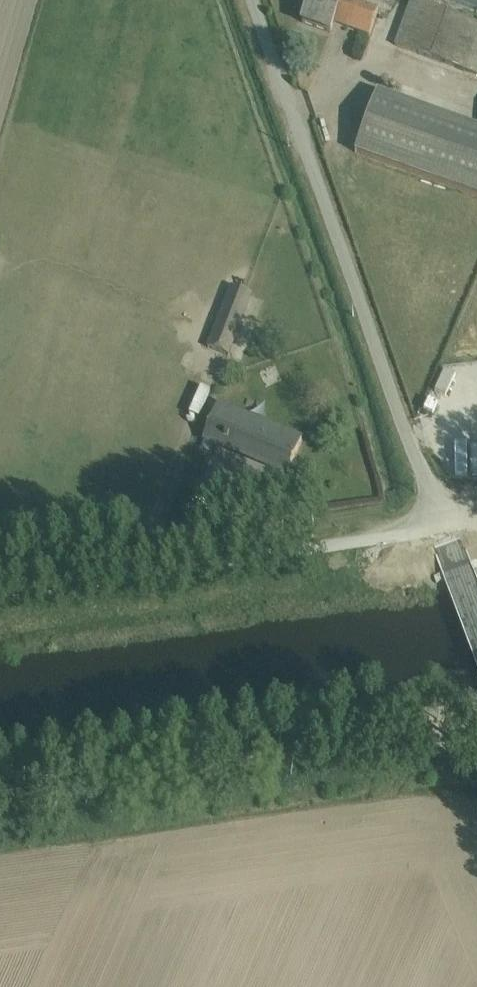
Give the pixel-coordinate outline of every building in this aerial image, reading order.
[(303,23),(331,33),(334,23),(370,36),(380,9),(353,0),(311,0),(303,23)] [(394,44),(476,75),(476,24),(430,6),(433,0),(413,0),(412,0),(394,44)] [(378,93),(356,153),(476,197),(476,128),(378,93)] [(231,287),(207,348),(229,357),(253,295),(231,287)] [(218,404),(204,438),(217,443),(217,445),(288,474),(302,439),(218,404)]
